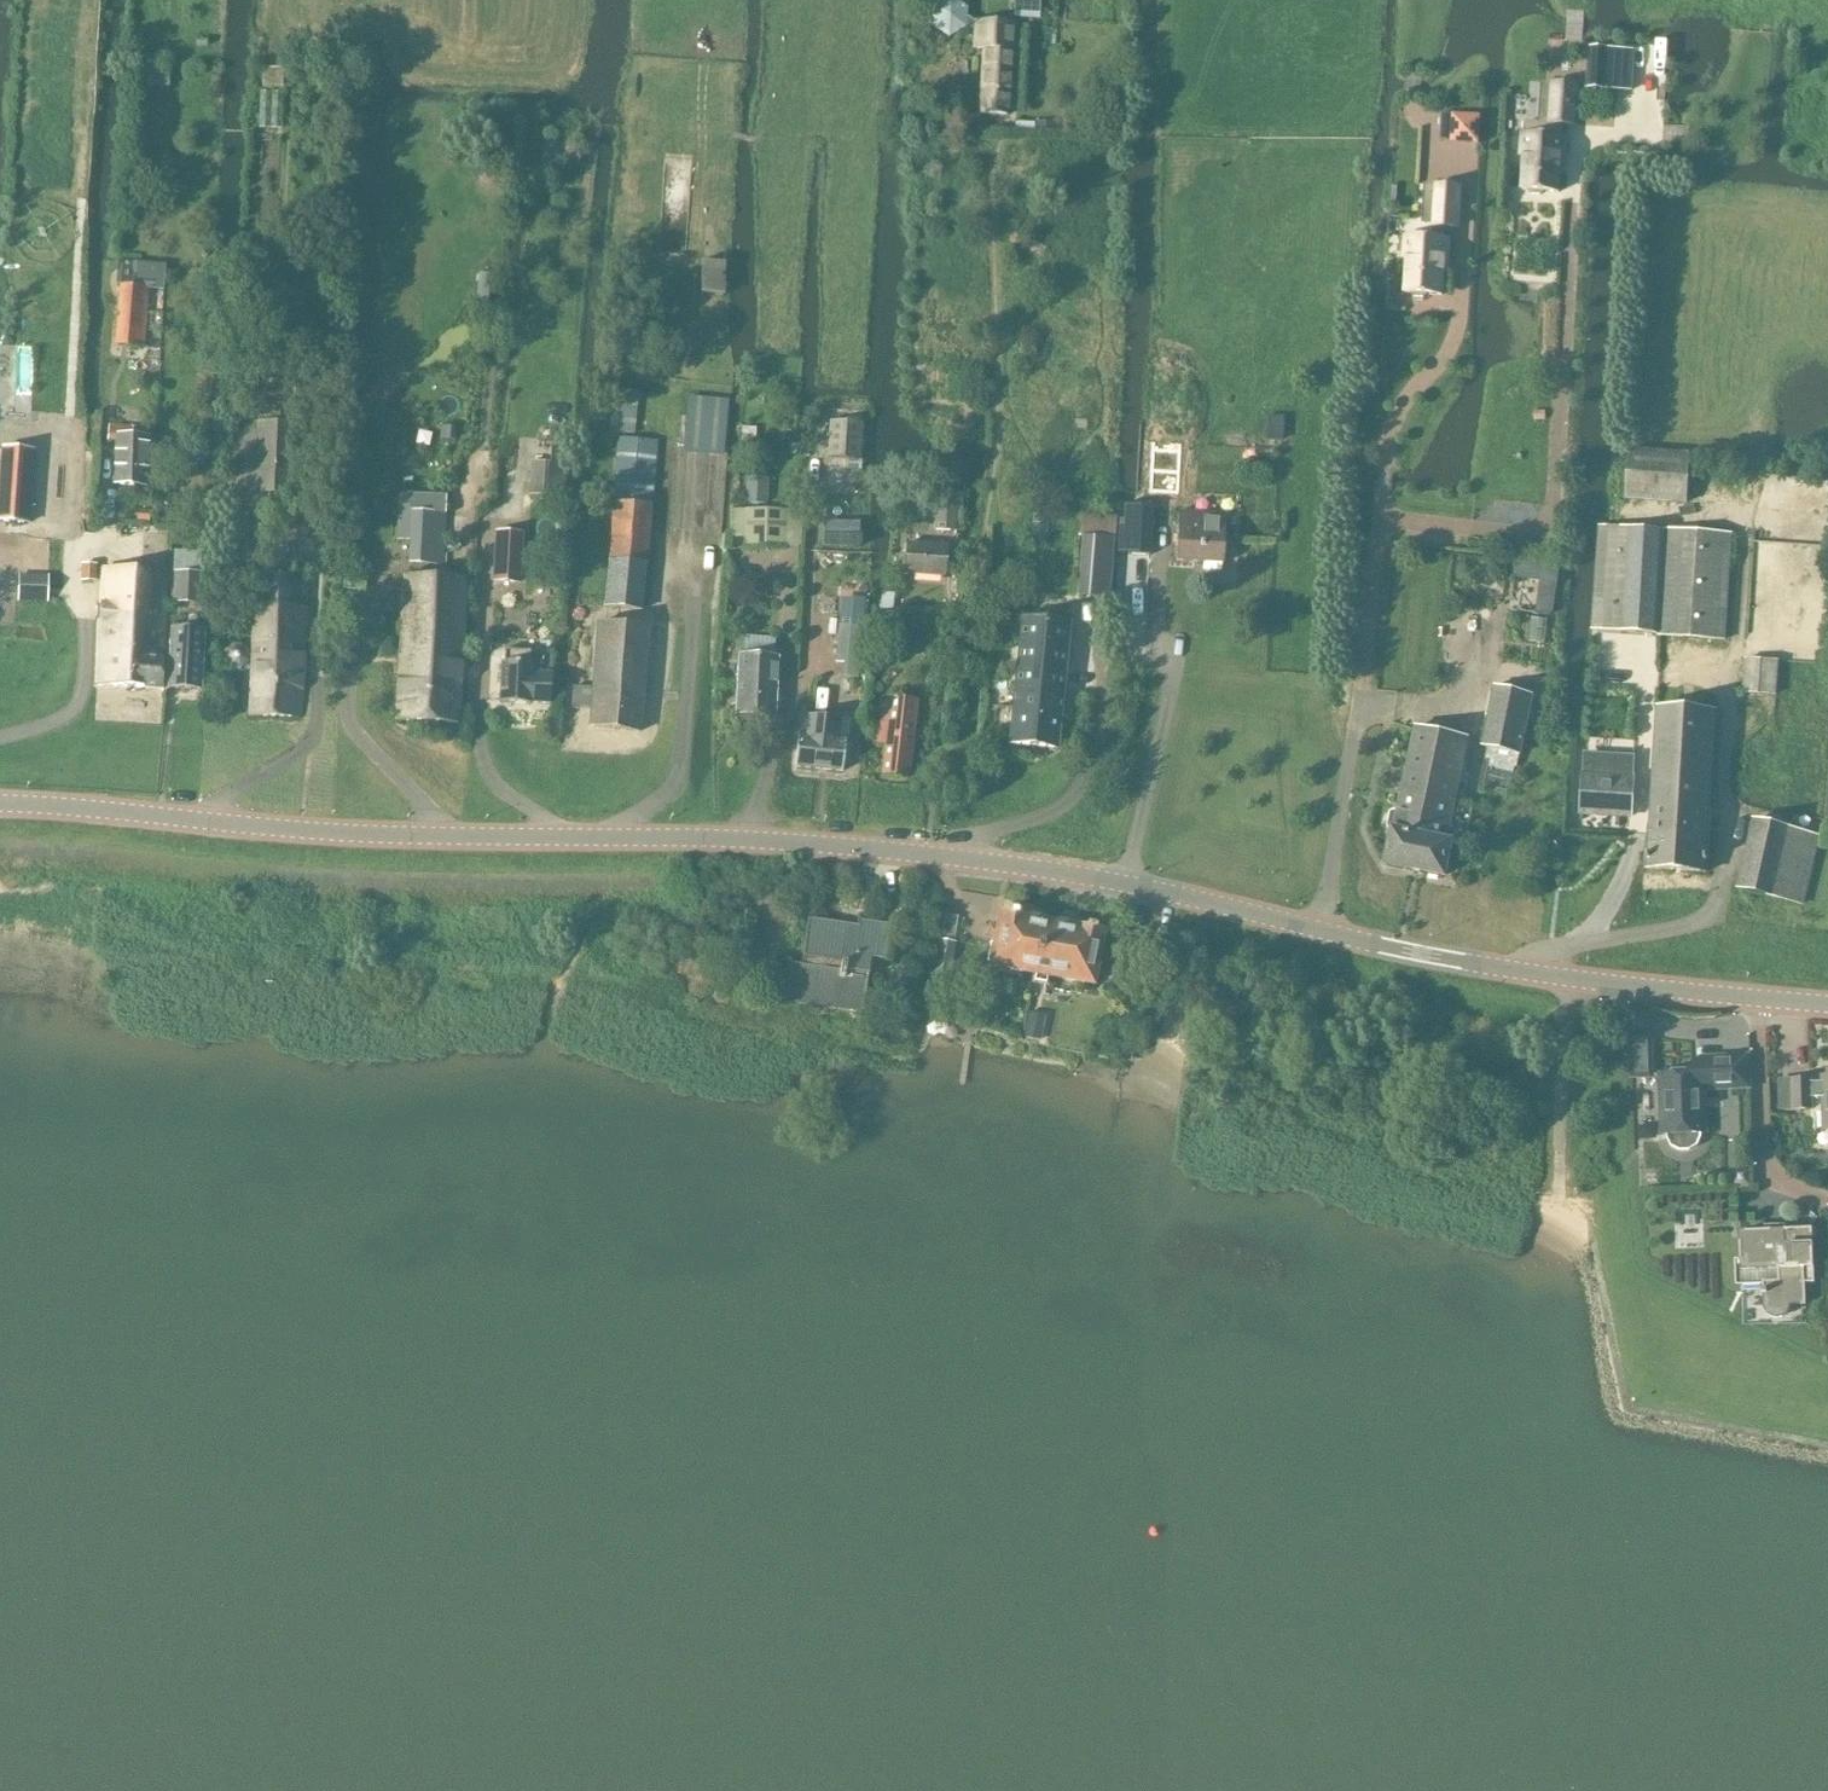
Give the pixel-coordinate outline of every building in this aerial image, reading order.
[(966,26),(967,17),(967,8),(967,7),(956,0),(944,0),(932,7),(931,27),(933,28),(948,38),(966,28),(966,26)] [(1014,19),(1034,19),(1035,0),(1014,0),(1014,19)] [(967,17),(966,26),(969,28),(974,30),(973,48),(985,48),(982,114),(1007,116),(1010,50),(1009,50),(1010,22),(974,21),(969,18),(967,17)] [(262,42),(261,87),(283,88),(283,68),(295,69),(295,43),(262,42)] [(1589,47),(1586,88),(1632,91),(1635,50),(1589,47)] [(171,65),(146,65),(146,87),(171,87),(171,65)] [(1574,125),(1577,84),(1553,83),(1550,123),(1527,122),(1526,135),(1522,135),(1521,155),(1524,155),(1522,190),(1527,191),(1531,194),(1540,195),(1544,192),(1559,193),(1561,155),(1565,155),(1566,140),(1562,140),(1562,136),(1561,136),(1562,124),(1574,125)] [(545,144),(544,161),(562,162),(562,151),(562,145),(545,144)] [(1458,228),(1460,187),(1436,185),(1433,238),(1409,236),(1409,238),(1405,238),(1404,257),(1407,258),(1405,293),(1410,293),(1414,297),(1424,298),(1427,294),(1442,295),(1444,258),(1448,258),(1449,242),(1445,242),(1446,239),(1445,239),(1445,227),(1458,228)] [(119,285),(113,345),(144,348),(149,290),(163,291),(166,265),(134,262),(132,286),(119,285)] [(254,382),(253,411),(252,423),(280,424),(280,412),(291,412),(292,383),(254,382)] [(634,434),(638,392),(621,390),(619,409),(613,408),(610,432),(634,434)] [(716,410),(682,408),(678,463),(712,465),(716,410)] [(828,421),(826,458),(860,461),(862,423),(828,421)] [(294,495),(294,494),(297,425),(280,424),(252,423),(233,422),(226,564),(265,566),(267,522),(274,522),(275,506),(269,506),(269,494),(294,495)] [(146,487),(149,439),(130,438),(131,428),(110,426),(109,441),(117,441),(115,484),(146,487)] [(614,502),(613,503),(650,507),(657,442),(617,438),(612,502),(614,502)] [(0,493),(0,522),(28,524),(33,451),(3,448),(0,493)] [(1685,502),(1688,454),(1630,450),(1627,499),(1685,502)] [(746,476),(744,504),(766,505),(768,477),(746,476)] [(935,491),(933,531),(955,532),(961,532),(963,493),(958,493),(935,491)] [(608,561),(608,562),(645,566),(645,565),(646,566),(646,565),(650,509),(650,507),(613,503),(613,505),(608,561)] [(411,543),(410,563),(441,565),(444,515),(445,505),(432,504),(432,515),(413,514),(411,543)] [(1151,554),(1154,509),(1129,507),(1127,552),(1151,554)] [(745,548),(784,548),(784,510),(745,510),(745,548)] [(1223,564),(1225,516),(1177,513),(1175,561),(1223,564)] [(1077,595),(1082,595),(1109,597),(1113,541),(1116,517),(1098,515),(1081,514),(1079,534),(1081,534),(1077,595)] [(1592,629),(1659,634),(1665,532),(1599,528),(1592,629)] [(1665,532),(1659,634),(1659,635),(1724,639),(1731,535),(1666,531),(1665,532)] [(496,532),(492,582),(519,584),(523,533),(496,532)] [(943,577),(945,547),(907,544),(904,574),(943,577)] [(447,561),(459,561),(460,546),(448,545),(447,561)] [(641,611),(645,566),(608,562),(608,563),(604,608),(641,611)] [(95,582),(95,566),(83,565),(82,581),(95,582)] [(165,608),(165,573),(104,570),(101,621),(100,621),(98,653),(98,658),(97,686),(163,688),(164,658),(163,658),(165,608)] [(201,605),(203,573),(174,571),(172,603),(201,605)] [(256,576),(251,696),(250,716),(299,718),(302,666),(308,579),(256,576)] [(46,601),(47,578),(19,577),(18,599),(46,601)] [(457,724),(465,581),(404,578),(396,721),(457,724)] [(881,636),(902,637),(903,613),(882,612),(881,636)] [(200,690),(203,632),(203,618),(187,617),(187,631),(171,631),(168,688),(200,690)] [(1057,749),(1069,624),(1021,619),(1009,745),(1057,749)] [(644,666),(648,629),(598,625),(592,689),(573,688),(571,709),(591,710),(589,728),(639,732),(643,683),(644,666)] [(839,638),(838,649),(861,652),(864,627),(840,625),(839,638)] [(225,661),(231,667),(240,668),(246,662),(247,653),(240,646),(232,646),(226,653),(225,661)] [(499,704),(530,705),(530,704),(550,705),(551,675),(531,674),(532,664),(530,664),(530,652),(504,651),(504,663),(501,663),(499,704)] [(774,718),(778,660),(739,657),(736,716),(774,718)] [(1777,695),(1778,662),(1745,661),(1743,694),(1777,695)] [(1517,774),(1536,695),(1497,686),(1483,745),(1501,750),(1497,769),(1517,774)] [(916,701),(904,700),(893,699),(890,698),(888,724),(877,723),(875,744),(885,745),(882,775),(907,778),(916,701)] [(1705,877),(1716,718),(1657,714),(1647,874),(1705,877)] [(842,771),(847,722),(801,718),(798,736),(795,766),(842,771)] [(1416,728),(1405,780),(1457,791),(1468,740),(1416,728)] [(1633,819),(1635,780),(1624,779),(1624,774),(1610,773),(1610,779),(1584,777),(1582,816),(1633,819)] [(1446,843),(1457,791),(1405,780),(1398,812),(1391,814),(1389,828),(1394,832),(1387,864),(1445,876),(1452,844),(1446,843)] [(1800,906),(1816,839),(1751,823),(1735,890),(1800,906)] [(996,938),(991,965),(1006,968),(1010,971),(1016,973),(1022,971),(1034,974),(1045,921),(1025,918),(1026,915),(1018,914),(1018,912),(1009,910),(1009,912),(1001,910),(998,928),(994,927),(992,938),(996,938)] [(1035,974),(1033,982),(1045,984),(1047,976),(1061,979),(1065,982),(1071,984),(1077,982),(1091,985),(1102,930),(1094,928),(1095,927),(1086,925),(1086,927),(1080,926),(1080,922),(1058,918),(1057,924),(1045,921),(1034,974),(1035,974)] [(886,962),(891,924),(857,920),(856,927),(809,921),(810,919),(808,919),(801,965),(790,964),(785,1002),(862,1014),(870,960),(884,962),(886,962)] [(938,940),(931,985),(934,986),(944,988),(948,988),(956,943),(953,942),(940,940),(938,939),(938,940)] [(899,967),(912,969),(914,954),(901,952),(899,967)] [(1024,1037),(1041,1040),(1046,1015),(1028,1012),(1024,1037)] [(1631,1035),(1628,1035),(1629,1077),(1634,1077),(1640,1077),(1654,1076),(1653,1034),(1631,1035)] [(1665,1133),(1667,1133),(1667,1138),(1672,1147),(1681,1151),(1690,1151),(1698,1146),(1702,1136),(1702,1132),(1703,1132),(1702,1086),(1717,1086),(1751,1085),(1752,1085),(1751,1054),(1750,1054),(1701,1056),(1699,1057),(1699,1062),(1699,1074),(1663,1075),(1665,1133)] [(1793,1078),(1793,1080),(1794,1109),(1811,1109),(1811,1098),(1824,1098),(1825,1131),(1827,1130),(1827,1077),(1823,1077),(1823,1082),(1810,1083),(1810,1080),(1810,1077),(1793,1078)] [(1763,1285),(1764,1306),(1764,1307),(1764,1308),(1764,1309),(1765,1310),(1765,1311),(1766,1312),(1766,1313),(1767,1314),(1768,1315),(1769,1316),(1770,1316),(1771,1317),(1772,1317),(1773,1318),(1774,1318),(1775,1318),(1776,1318),(1777,1318),(1779,1318),(1780,1318),(1781,1318),(1782,1317),(1783,1317),(1784,1316),(1785,1316),(1786,1315),(1787,1314),(1787,1313),(1788,1312),(1788,1311),(1789,1310),(1789,1309),(1790,1308),(1790,1307),(1790,1306),(1790,1305),(1806,1304),(1805,1283),(1815,1283),(1813,1245),(1812,1230),(1802,1230),(1740,1233),(1742,1286),(1763,1285)]
